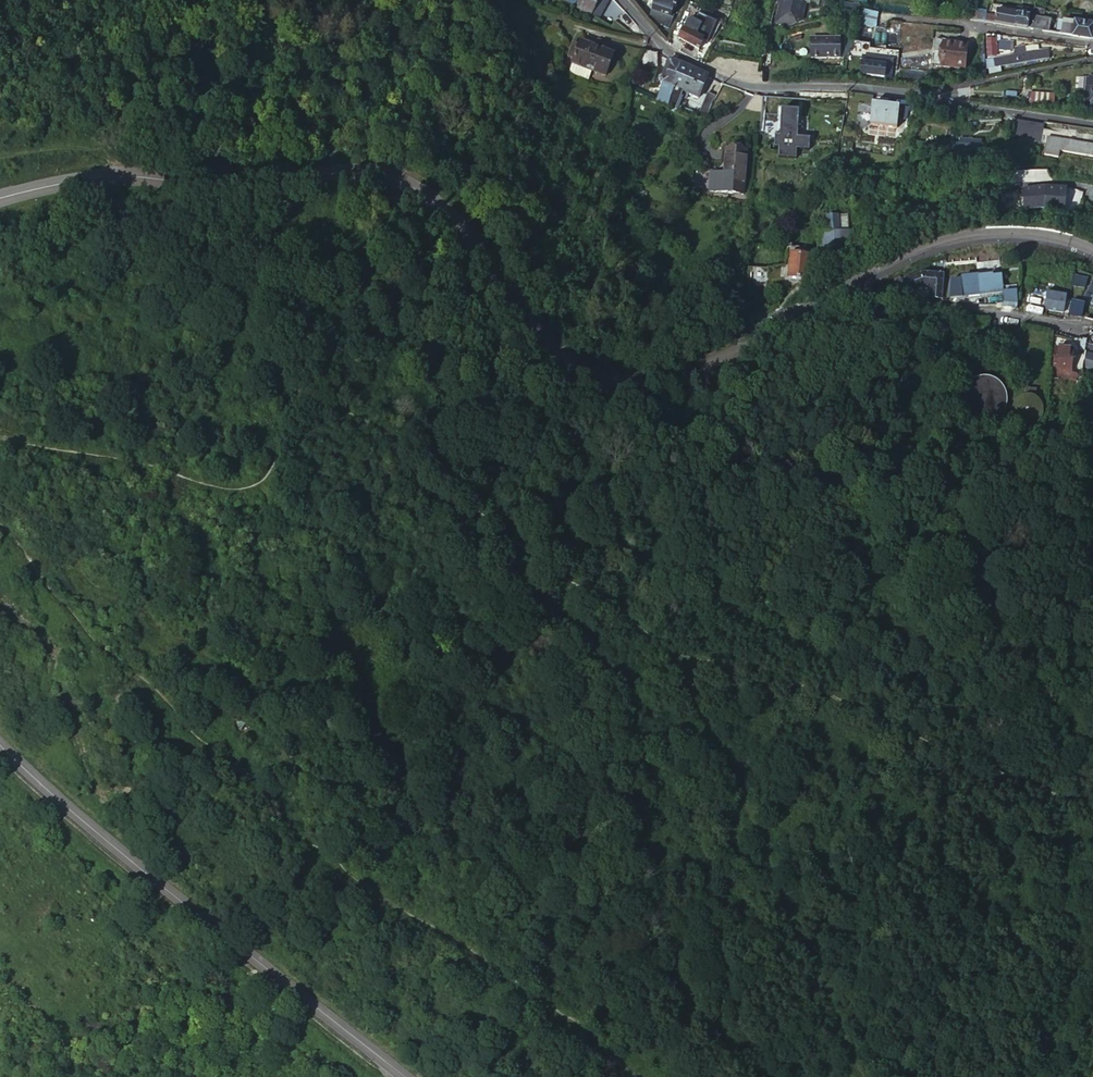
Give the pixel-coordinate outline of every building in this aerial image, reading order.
[(581,1),(578,6),(590,13),(598,0),(580,0),(581,1)] [(590,13),(597,17),(608,0),(598,0),(590,13)] [(651,8),(671,15),(676,0),(654,0),(651,8)] [(775,21),(785,24),(786,18),(789,19),(790,15),(801,18),(803,12),(799,11),(801,5),(791,2),(791,0),(781,0),(775,21)] [(844,2),(843,10),(857,11),(858,8),(859,4),(844,2)] [(986,16),(985,21),(1031,29),(1034,10),(997,4),(995,18),(986,16)] [(838,14),(838,7),(821,10),(822,16),(838,14)] [(971,8),(970,19),(983,21),(986,10),(971,8)] [(1044,10),(1034,9),(1034,10),(1031,29),(1048,32),(1050,19),(1043,18),(1044,10)] [(856,15),(855,24),(872,27),(875,13),(859,10),(858,16),(856,15)] [(710,21),(690,13),(687,21),(706,29),(710,21)] [(1058,19),(1056,33),(1091,38),(1092,25),(1058,19)] [(703,39),(682,29),(679,38),(698,48),(703,39)] [(839,39),(811,39),(811,57),(839,57),(839,39)] [(605,75),(614,53),(580,40),(572,62),(605,75)] [(870,43),(853,41),(851,51),(869,52),(870,43)] [(1011,44),(1000,42),(999,51),(1011,52),(1011,44)] [(1016,48),(1016,53),(1035,50),(1034,45),(1016,48)] [(975,49),(957,47),(955,62),(952,62),(951,64),(973,67),(975,49)] [(1016,53),(993,57),(995,67),(1051,57),(1050,49),(1044,50),(1043,49),(1035,50),(1016,53)] [(657,53),(647,50),(644,50),(636,60),(658,70),(657,53)] [(1059,54),(1061,62),(1075,59),(1073,51),(1059,54)] [(892,60),(862,57),(860,74),(890,77),(892,60)] [(995,67),(993,57),(985,59),(986,68),(995,67)] [(668,104),(669,103),(682,63),(669,58),(661,82),(664,83),(659,98),(657,98),(656,100),(668,104)] [(698,96),(707,75),(682,63),(669,103),(677,107),(682,95),(686,97),(688,92),(698,96)] [(1083,84),(1082,100),(1092,102),(1092,85),(1083,84)] [(1055,94),(1031,92),(1029,100),(1054,103),(1055,94)] [(763,97),(755,94),(744,108),(761,114),(761,112),(763,97)] [(800,99),(763,97),(761,112),(761,114),(759,134),(772,135),(780,136),(782,109),(800,111),(801,99),(800,99)] [(707,116),(713,103),(704,99),(699,112),(707,116)] [(899,107),(872,104),(870,124),(897,127),(899,107)] [(800,111),(782,109),(780,136),(772,135),(771,146),(779,147),(778,156),(796,157),(797,149),(808,149),(808,138),(798,137),(800,111)] [(1042,141),(1044,125),(1017,121),(1015,137),(1042,141)] [(1047,138),(1045,154),(1058,156),(1059,150),(1092,155),(1092,147),(1092,145),(1047,138)] [(980,154),(981,141),(959,139),(959,143),(950,142),(950,152),(960,153),(960,155),(968,156),(968,153),(980,154)] [(926,155),(927,143),(914,142),(913,154),(926,155)] [(742,193),(746,151),(727,150),(724,174),(710,173),(709,190),(742,193)] [(1044,204),(1046,186),(1030,187),(1009,191),(1012,207),(1024,206),(1024,207),(1044,204)] [(1044,204),(1043,207),(1064,209),(1067,188),(1046,186),(1044,204)] [(1009,191),(1002,193),(1003,207),(1012,207),(1009,191)] [(828,232),(819,232),(817,245),(831,243),(840,241),(841,249),(850,245),(847,215),(827,217),(828,232)] [(817,249),(816,260),(841,249),(840,241),(831,243),(817,245),(817,249)] [(815,249),(787,247),(787,253),(794,253),(810,255),(814,256),(815,249)] [(810,255),(794,253),(792,276),(808,278),(809,267),(810,255)] [(767,286),(767,269),(749,268),(748,285),(767,286)] [(928,295),(941,296),(943,272),(922,271),(899,280),(898,293),(911,294),(911,289),(922,286),(929,286),(928,295)] [(1003,291),(1002,276),(993,276),(993,274),(961,277),(962,287),(953,288),(955,297),(979,295),(979,293),(1003,291)] [(1085,279),(1074,276),(1072,285),(1085,288),(1087,282),(1085,279)] [(1031,293),(1027,311),(1036,313),(1042,315),(1043,313),(1044,308),(1063,312),(1066,295),(1047,291),(1046,297),(1031,293)] [(1017,301),(1016,292),(1004,293),(1005,302),(1017,301)] [(1071,300),(1069,313),(1081,316),(1084,303),(1071,300)] [(756,326),(751,317),(738,323),(739,335),(756,326)] [(1083,338),(1076,339),(1078,349),(1077,354),(1085,356),(1085,352),(1087,343),(1087,339),(1083,338)] [(1071,371),(1073,349),(1055,347),(1054,357),(1056,358),(1055,367),(1061,368),(1061,373),(1058,373),(1058,376),(1077,379),(1078,376),(1080,376),(1080,373),(1071,371)] [(1092,368),(1092,354),(1085,352),(1085,356),(1083,366),(1092,368)] [(964,393),(963,395),(962,397),(962,402),(963,405),(964,409),(966,412),(967,415),(971,418),(975,421),(979,422),(984,423),(987,423),(990,422),(993,421),(997,419),(1000,417),(1004,412),(1006,408),(1007,405),(1007,401),(1007,396),(1006,391),(1003,387),(1000,384),(996,381),(992,379),(989,378),(984,378),(980,378),(977,379),(972,382),(969,385),(966,388),(964,393)]
